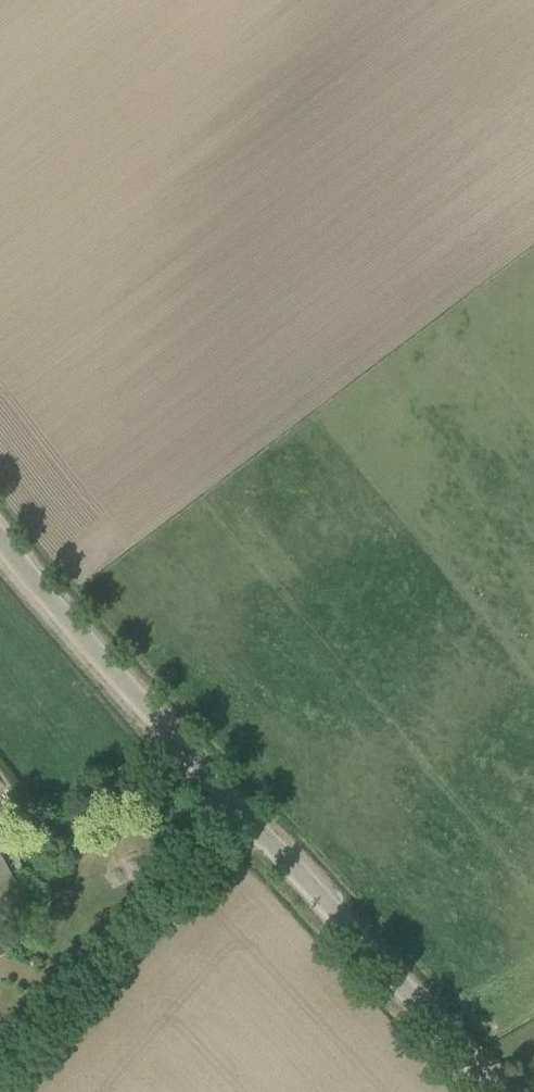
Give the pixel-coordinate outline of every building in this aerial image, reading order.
[(13,875),(0,851),(0,882),(13,875)]
